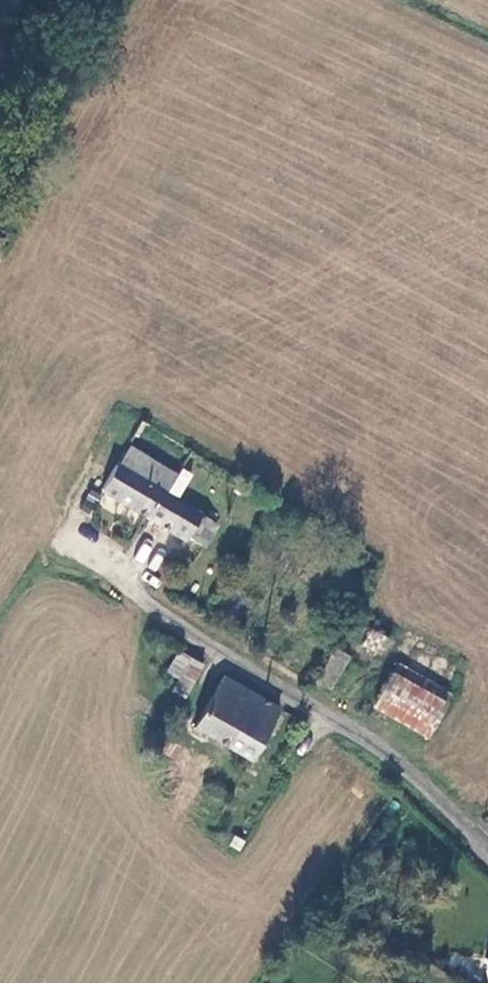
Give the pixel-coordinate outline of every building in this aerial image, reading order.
[(130,445),(118,464),(165,493),(177,474),(130,445)] [(101,489),(185,540),(187,536),(201,514),(191,508),(178,501),(165,493),(118,464),(117,464),(101,489)] [(180,469),(177,474),(165,493),(178,501),(193,477),(180,469)] [(201,514),(187,536),(205,547),(218,525),(214,523),(228,499),(225,497),(235,481),(229,477),(222,488),(208,480),(191,508),(201,514)] [(131,606),(124,618),(131,622),(139,610),(131,606)] [(389,640),(372,631),(363,645),(381,655),(389,640)] [(330,688),(348,657),(336,649),(316,681),(330,688)] [(178,681),(190,658),(179,652),(165,674),(178,681)] [(203,665),(190,658),(173,691),(184,698),(203,665)] [(374,706),(425,734),(449,693),(398,664),(374,706)] [(251,760),(279,710),(222,677),(195,728),(251,760)] [(178,746),(168,741),(162,752),(172,758),(178,746)] [(178,775),(181,769),(176,766),(173,771),(178,775)]
